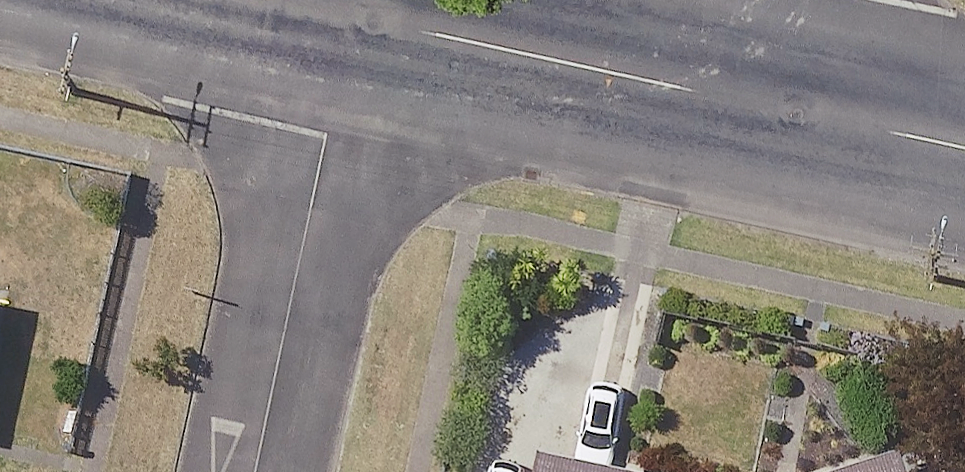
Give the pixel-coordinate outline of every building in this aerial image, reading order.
[(531,446),(525,471),(646,471),(531,446)] [(893,447),(820,471),(901,471),(893,447)]
